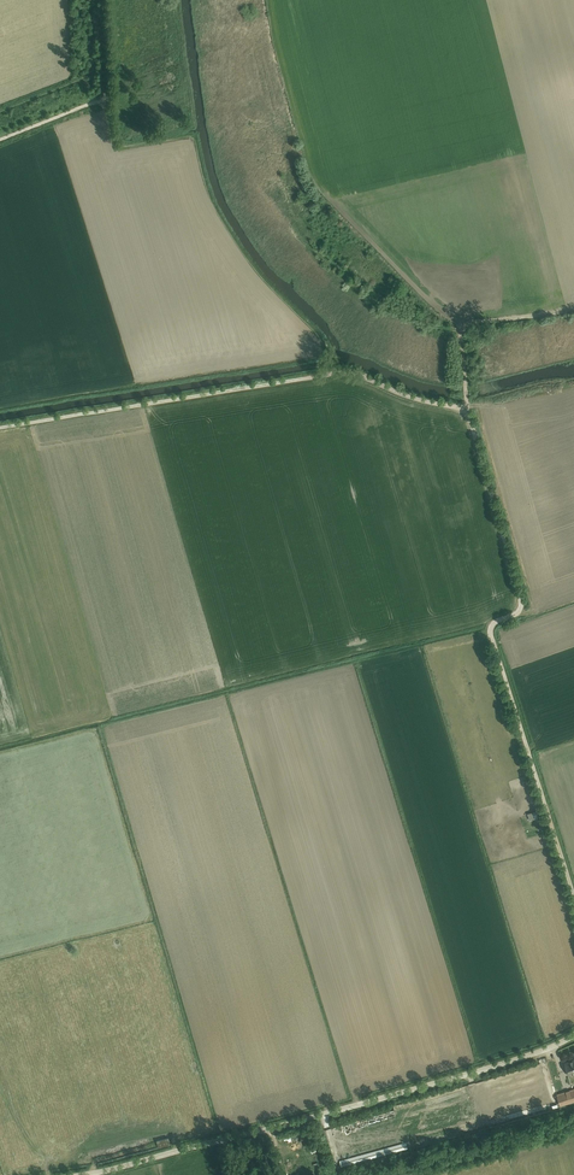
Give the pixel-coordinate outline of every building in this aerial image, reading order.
[(530,819),(536,817),(534,810),(528,812),(530,819)] [(565,1065),(569,1076),(573,1075),(573,1059),(573,1061),(569,1062),(570,1063),(565,1065)] [(541,1067),(477,1085),(479,1090),(543,1072),(541,1067)] [(544,1075),(479,1093),(481,1097),(545,1080),(544,1075)] [(546,1083),(482,1100),(483,1105),(547,1087),(546,1083)] [(561,1106),(573,1102),(573,1089),(557,1094),(557,1095),(559,1099),(560,1102),(561,1106)] [(548,1090),(492,1106),(493,1110),(549,1095),(548,1090)] [(550,1098),(494,1113),(495,1118),(551,1102),(550,1098)] [(561,1106),(560,1102),(557,1103),(557,1104),(552,1106),(551,1103),(497,1118),(499,1123),(553,1108),(553,1109),(558,1107),(561,1106)] [(474,1125),(410,1143),(411,1148),(475,1130),(474,1125)] [(169,1137),(156,1140),(158,1147),(170,1144),(169,1137)] [(406,1142),(340,1160),(341,1166),(408,1148),(406,1142)]
